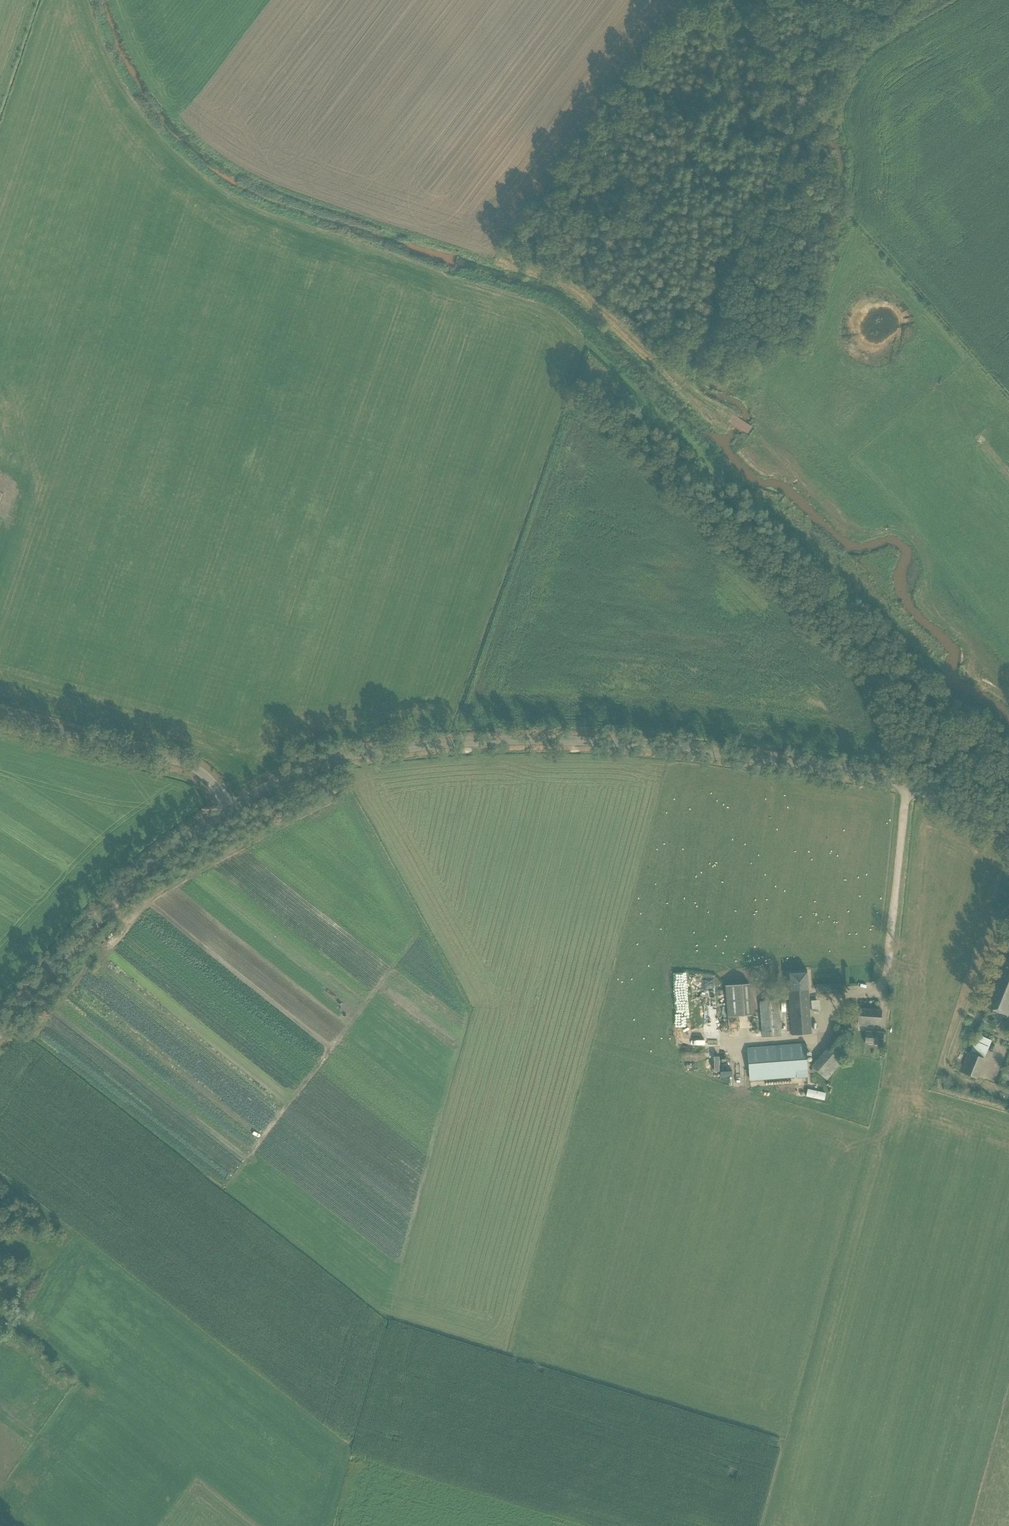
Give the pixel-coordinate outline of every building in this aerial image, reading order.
[(987,1007),(1007,1016),(1008,1010),(1008,956),(1006,962),(987,1007)] [(788,991),(781,991),(782,999),(789,999),(791,1035),(801,1034),(811,1033),(806,969),(786,971),(788,991)] [(831,983),(816,985),(816,992),(831,990),(831,983)] [(725,986),(727,1017),(751,1015),(749,984),(725,986)] [(760,1002),(762,1037),(782,1035),(779,1000),(760,1002)] [(857,1025),(867,1026),(867,1024),(880,1025),(882,1010),(858,1008),(857,1025)] [(811,1066),(826,1080),(842,1061),(836,1056),(852,1037),(842,1030),(811,1066)] [(865,1043),(883,1045),(884,1033),(866,1031),(865,1043)] [(960,1072),(975,1078),(991,1040),(978,1035),(971,1054),(968,1052),(960,1072)] [(747,1048),(750,1080),(807,1075),(805,1043),(747,1048)]
